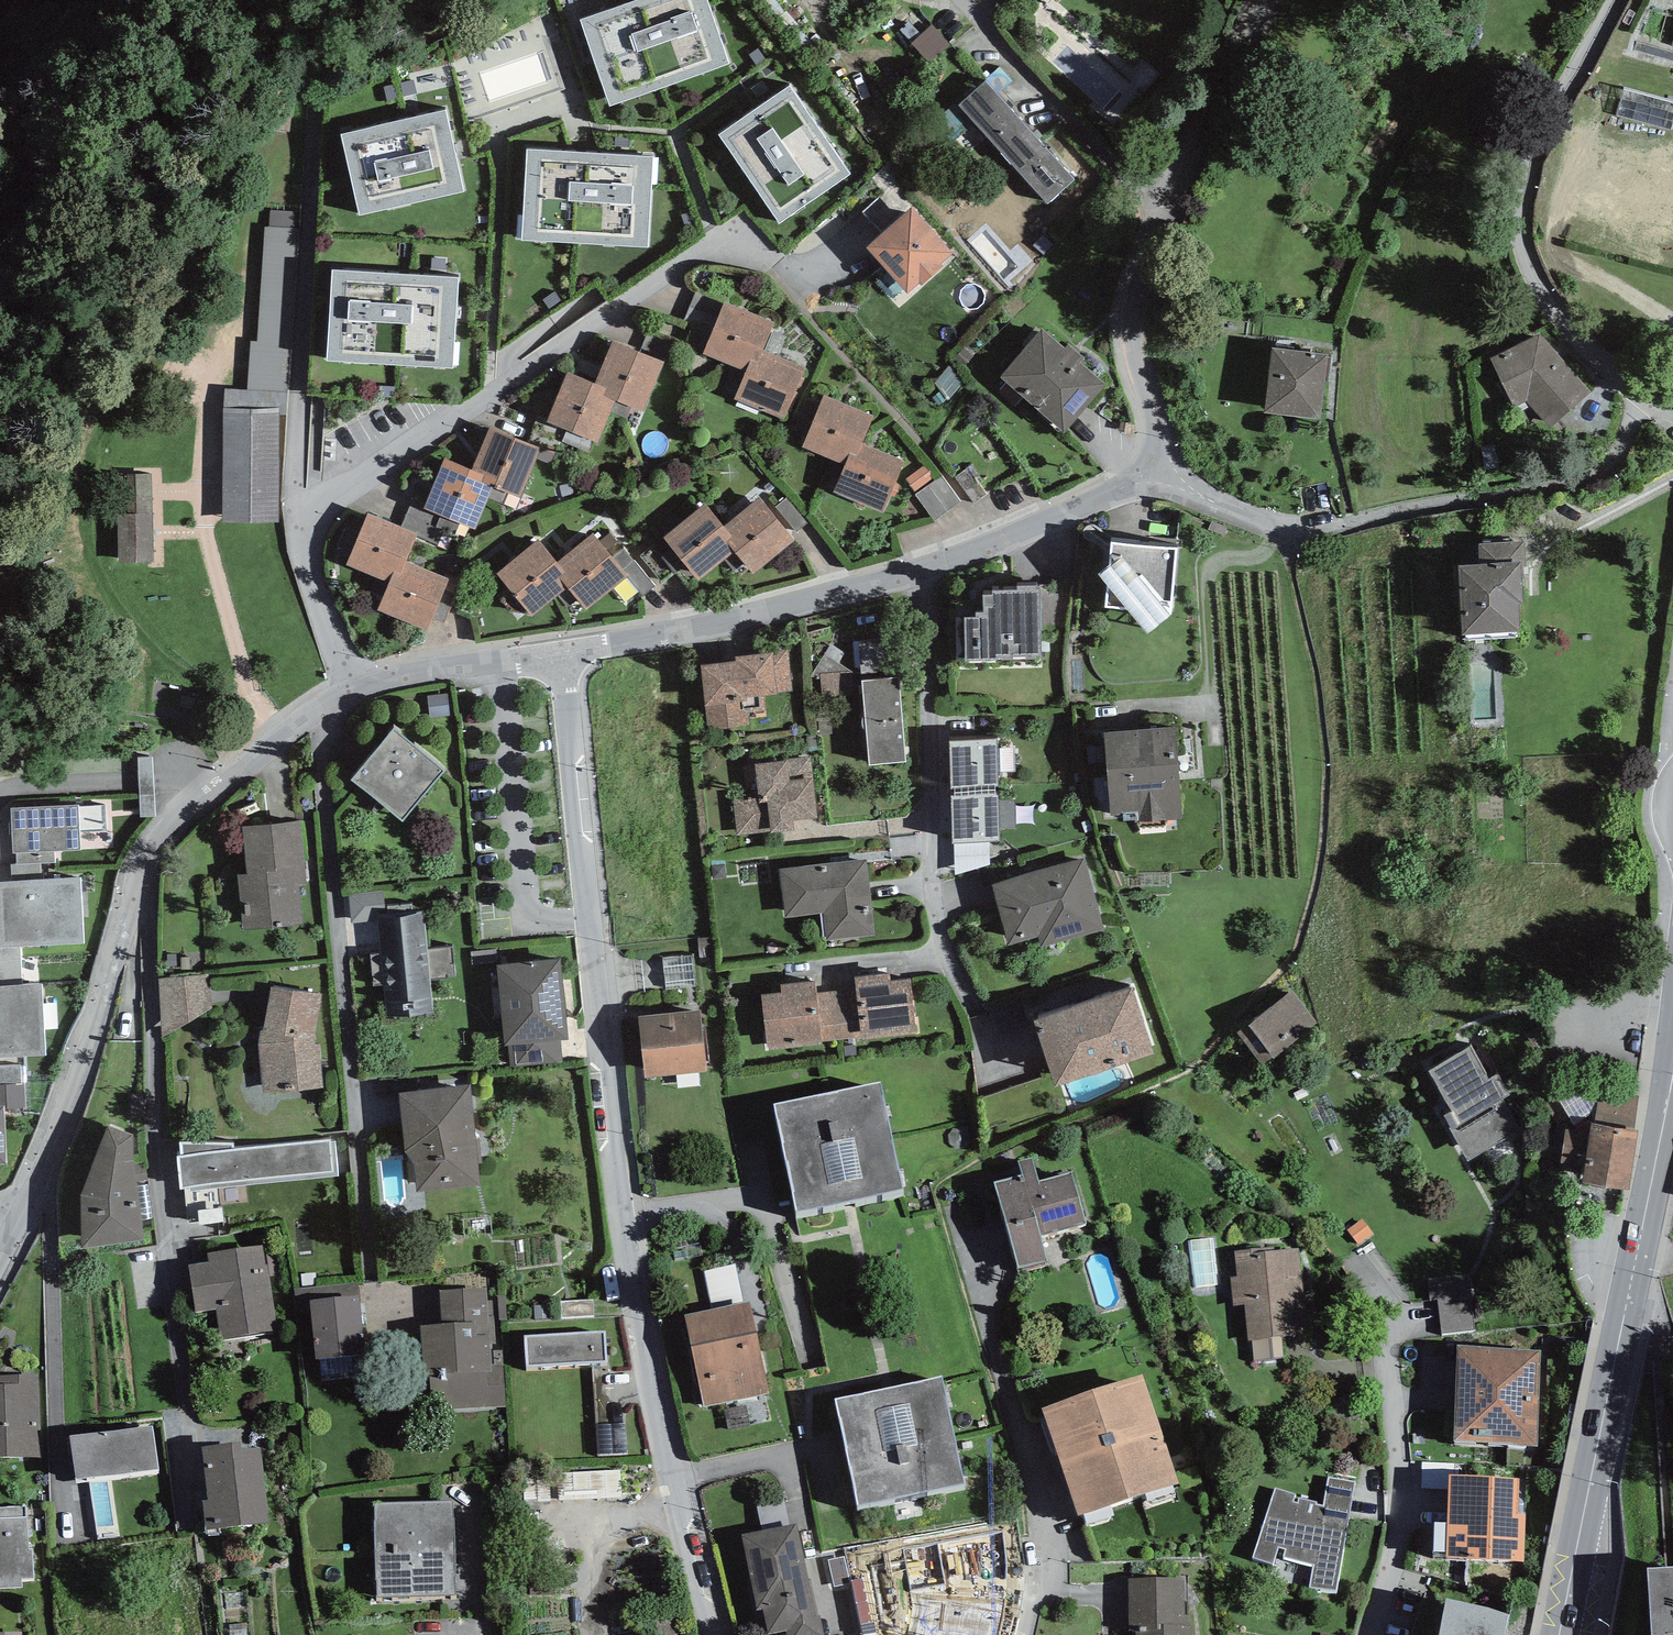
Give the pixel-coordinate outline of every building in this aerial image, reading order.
[(722,58),(706,0),(641,0),(577,22),(610,107),(722,58)] [(936,31),(916,49),(934,69),(954,51),(936,31)] [(1052,67),(1108,122),(1133,97),(1099,64),(1085,77),(1064,56),(1052,67)] [(1073,178),(983,82),(958,105),(1048,201),(1073,178)] [(849,175),(789,87),(718,136),(778,223),(849,175)] [(358,215),(464,191),(446,111),(340,135),(358,215)] [(520,240),(648,248),(653,156),(526,149),(520,240)] [(955,255),(917,211),(874,247),(912,292),(955,255)] [(302,228),(258,224),(244,389),(288,393),(302,228)] [(459,278),(331,270),(326,360),(453,368),(459,278)] [(774,321),(727,304),(709,353),(748,367),(735,404),(789,423),(808,369),(762,352),(774,321)] [(1108,387),(1044,334),(1005,380),(1069,433),(1108,387)] [(1540,335),(1488,358),(1511,407),(1526,401),(1549,426),(1589,389),(1540,335)] [(599,386),(568,374),(548,429),(596,447),(614,401),(640,411),(661,357),(616,340),(599,386)] [(1326,357),(1259,354),(1256,412),(1323,416),(1326,357)] [(878,422),(827,399),(807,444),(853,464),(840,495),(881,512),(903,463),(867,447),(878,422)] [(224,527),(274,529),(277,413),(227,411),(224,527)] [(457,462),(475,469),(491,432),(472,425),(457,462)] [(478,476),(446,463),(426,514),(478,535),(494,494),(522,505),(544,449),(496,430),(478,476)] [(917,495),(938,527),(967,508),(946,477),(917,495)] [(151,478),(117,479),(121,566),(155,564),(151,478)] [(795,543),(762,499),(727,525),(711,503),(664,538),(699,583),(739,553),(754,574),(795,543)] [(417,531),(365,512),(344,566),(381,580),(372,604),(434,627),(452,580),(406,562),(417,531)] [(634,571),(602,532),(561,567),(540,542),(499,576),(533,615),(567,586),(587,610),(634,571)] [(1182,544),(1112,538),(1106,606),(1176,613),(1182,544)] [(1524,543),(1480,546),(1481,569),(1462,570),(1466,633),(1517,629),(1515,602),(1521,602),(1519,566),(1525,566),(1524,543)] [(1040,589),(965,592),(968,660),(1042,657),(1040,589)] [(787,657),(697,665),(704,735),(747,731),(744,700),(791,695),(787,657)] [(901,680),(862,684),(872,770),(910,766),(901,680)] [(449,768),(394,728),(353,784),(408,824),(449,768)] [(1180,729),(1107,733),(1111,817),(1183,813),(1180,729)] [(996,740),(948,741),(951,842),(999,841),(996,740)] [(820,757),(759,762),(763,802),(737,805),(741,838),(827,830),(820,757)] [(78,804),(10,808),(13,855),(81,851),(78,804)] [(301,830),(240,836),(250,953),(311,947),(301,830)] [(1081,860),(994,885),(1014,956),(1102,930),(1081,860)] [(869,864),(781,877),(788,923),(821,918),(826,949),(881,941),(869,864)] [(0,883),(0,950),(84,946),(80,879),(0,883)] [(424,916),(379,920),(388,1010),(432,1006),(424,916)] [(564,964),(498,970),(505,1044),(570,1039),(564,964)] [(211,965),(163,965),(163,1020),(189,1020),(189,1005),(211,1005),(211,965)] [(1131,974),(1040,1010),(1069,1083),(1160,1047),(1131,974)] [(1295,977),(1253,1005),(1277,1040),(1319,1012),(1295,977)] [(908,980),(765,994),(771,1056),(914,1042),(908,980)] [(0,987),(0,1059),(46,1057),(42,985),(0,987)] [(327,997),(272,986),(260,1043),(267,1095),(324,1088),(318,1039),(327,997)] [(701,1010),(639,1017),(645,1078),(708,1072),(701,1010)] [(1432,1072),(1474,1158),(1521,1132),(1474,1051),(1432,1072)] [(473,1089),(400,1096),(410,1192),(482,1185),(473,1089)] [(885,1097),(773,1120),(796,1228),(908,1205),(885,1097)] [(1595,1127),(1586,1185),(1634,1191),(1643,1134),(1595,1127)] [(138,1138),(70,1146),(82,1251),(150,1244),(138,1138)] [(234,1143),(179,1143),(180,1156),(176,1157),(180,1190),(212,1184),(334,1173),(331,1139),(235,1148),(234,1143)] [(1072,1176),(999,1200),(1019,1259),(1091,1236),(1072,1176)] [(261,1247),(193,1257),(204,1342),(273,1333),(261,1247)] [(1300,1262),(1240,1269),(1249,1352),(1309,1345),(1300,1262)] [(359,1297),(313,1300),(317,1362),(363,1359),(359,1297)] [(752,1316),(688,1329),(705,1415),(770,1402),(752,1316)] [(427,1410),(504,1406),(499,1321),(422,1325),(427,1410)] [(606,1330),(523,1334),(525,1369),(607,1365),(606,1330)] [(1462,1360),(1459,1452),(1538,1453),(1542,1359),(1462,1360)] [(0,1383),(0,1467),(44,1464),(39,1381),(0,1383)] [(1145,1389),(1043,1425),(1084,1529),(1179,1496),(1145,1389)] [(835,1414),(860,1519),(964,1497),(942,1390),(835,1414)] [(598,1415),(599,1448),(632,1447),(630,1414),(598,1415)] [(151,1436),(69,1447),(74,1489),(157,1479),(151,1436)] [(261,1445),(202,1450),(209,1526),(268,1521),(261,1445)] [(559,1501),(622,1498),(620,1471),(557,1474),(559,1501)] [(1313,1596),(1336,1600),(1356,1488),(1331,1485),(1326,1510),(1277,1493),(1254,1566),(1313,1596)] [(1455,1485),(1454,1560),(1518,1564),(1524,1489),(1455,1485)] [(453,1503),(375,1505),(378,1594),(455,1592),(453,1503)] [(0,1521),(0,1601),(33,1597),(23,1518),(0,1521)] [(741,1549),(762,1634),(815,1634),(821,1634),(798,1536),(741,1549)] [(958,1562),(942,1634),(988,1634),(1001,1571),(958,1562)] [(1122,1589),(1126,1634),(1192,1634),(1187,1583),(1122,1589)] [(1647,1588),(1652,1634),(1672,1634),(1672,1583),(1647,1588)] [(1445,1634),(1505,1634),(1506,1628),(1449,1615),(1445,1634)]
